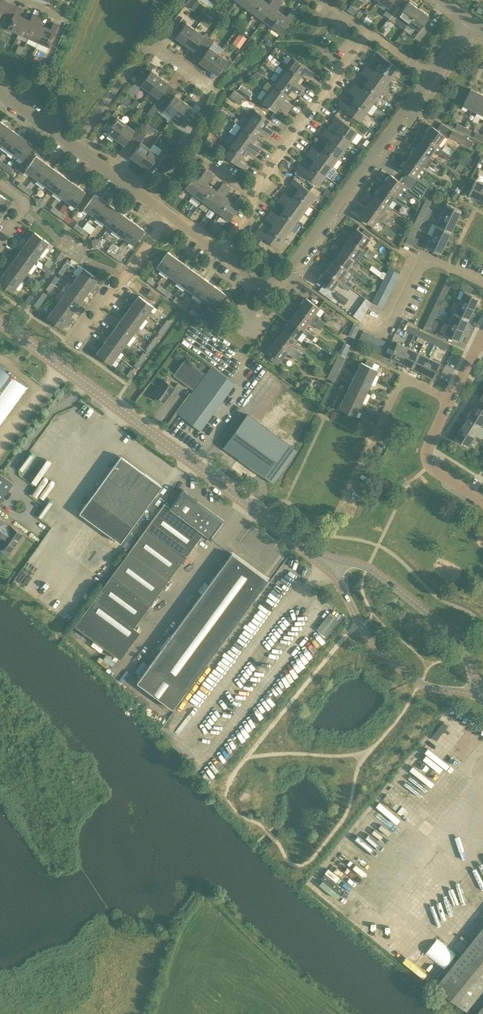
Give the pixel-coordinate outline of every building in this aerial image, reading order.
[(1,14),(6,16),(12,3),(6,1),(3,0),(0,0),(0,1),(0,15),(1,14)] [(187,5),(194,10),(199,2),(196,0),(191,0),(187,5)] [(236,2),(245,8),(251,0),(237,0),(236,2)] [(245,8),(254,15),(265,0),(251,0),(245,8)] [(254,15),(263,21),(278,0),(272,0),(270,4),(265,0),(254,15)] [(263,21),(271,28),(282,13),(277,9),(283,1),(281,0),(278,0),(263,21)] [(388,7),(383,14),(388,18),(398,5),(393,1),(394,0),(378,0),(388,7)] [(403,9),(398,5),(388,18),(394,22),(399,15),(409,23),(419,9),(409,1),(403,9)] [(354,15),(358,9),(351,5),(347,10),(354,15)] [(17,33),(24,18),(19,15),(22,9),(17,6),(7,29),(17,33)] [(282,13),(271,28),(280,34),(297,11),(293,9),(287,17),(282,13)] [(419,9),(409,23),(417,29),(412,35),(419,41),(429,28),(424,24),(429,17),(419,9)] [(30,20),(24,18),(17,33),(28,38),(38,15),(33,13),(30,20)] [(38,15),(28,38),(38,42),(45,27),(39,24),(42,17),(38,15)] [(363,21),(369,25),(372,21),(366,16),(363,21)] [(195,29),(186,23),(188,21),(182,18),(175,28),(179,32),(175,37),(184,44),(195,29)] [(50,29),(45,27),(38,42),(49,47),(51,41),(58,26),(58,24),(53,22),(50,29)] [(64,29),(58,26),(51,41),(58,44),(64,29)] [(198,44),(202,47),(209,37),(205,34),(203,36),(195,29),(184,44),(193,50),(198,44)] [(240,33),(233,43),(240,48),(247,38),(240,33)] [(199,61),(208,68),(218,53),(209,47),(214,40),(209,37),(202,47),(207,51),(199,61)] [(378,66),(393,77),(399,68),(377,52),(374,56),(382,62),(378,66)] [(227,60),(218,53),(208,68),(217,74),(221,69),(225,72),(233,61),(229,58),(227,60)] [(286,66),(301,77),(305,72),(313,77),(316,74),(293,57),(286,66)] [(286,66),(280,74),(303,91),(306,87),(298,81),(301,77),(286,66)] [(393,77),(378,66),(374,72),(366,66),(364,69),(386,86),(393,77)] [(386,86),(364,69),(361,73),(369,79),(365,84),(380,95),(386,86)] [(152,70),(147,77),(142,73),(135,84),(140,87),(141,85),(150,91),(161,77),(152,70)] [(303,91),(280,74),(274,83),(288,94),(292,89),(300,95),(303,91)] [(161,77),(150,91),(158,97),(153,104),(158,108),(167,96),(163,93),(170,83),(161,77)] [(274,83),(267,92),(290,108),(293,105),(285,99),(288,94),(274,83)] [(380,95),(365,84),(362,89),(354,83),(351,87),(373,104),(380,95)] [(252,93),(240,85),(237,89),(249,98),(252,93)] [(373,104),(351,87),(348,91),(356,97),(352,102),(367,113),(373,104)] [(229,96),(239,104),(244,97),(234,89),(229,96)] [(471,89),(463,105),(461,109),(466,111),(467,108),(472,110),(480,94),(471,89)] [(290,108),(267,92),(261,101),(275,112),(279,107),(287,112),(290,108)] [(472,110),(477,112),(475,115),(480,118),(482,112),(482,95),(480,94),(472,110)] [(172,99),(167,96),(158,108),(163,112),(165,109),(174,116),(184,101),(175,95),(172,99)] [(174,116),(170,120),(177,125),(180,125),(181,124),(185,127),(192,117),(188,114),(193,107),(184,101),(174,116)] [(367,113),(352,102),(349,107),(341,101),(338,105),(360,121),(367,113)] [(254,109),(248,118),(271,135),(273,132),(265,126),(269,120),(254,109)] [(126,124),(118,118),(119,116),(114,112),(106,123),(111,127),(107,132),(116,138),(126,124)] [(337,130),(352,141),(358,132),(335,115),(332,119),(340,126),(337,130)] [(248,118),(241,127),(256,138),(260,133),(268,139),(271,135),(248,118)] [(0,121),(0,139),(8,127),(0,121)] [(134,130),(126,124),(116,138),(125,145),(130,139),(134,142),(141,132),(136,128),(134,130)] [(437,146),(444,135),(437,129),(432,126),(425,136),(437,146)] [(0,139),(0,143),(2,145),(0,147),(0,148),(4,151),(17,133),(8,127),(0,139)] [(241,127),(235,136),(258,153),(260,149),(252,143),(256,138),(241,127)] [(134,142),(138,146),(131,156),(140,163),(150,148),(141,142),(148,132),(144,129),(142,132),(141,132),(134,142)] [(352,141),(337,130),(333,136),(325,130),(322,133),(345,150),(352,141)] [(452,130),(448,136),(464,144),(464,143),(467,138),(467,137),(452,130)] [(17,133),(4,151),(8,154),(10,151),(14,154),(25,139),(17,133)] [(345,150),(322,133),(319,137),(328,143),(324,148),(339,159),(345,150)] [(235,136),(229,145),(243,155),(247,150),(255,156),(258,153),(235,136)] [(437,146),(425,136),(417,146),(430,156),(433,151),(437,154),(439,152),(445,157),(448,154),(437,146)] [(473,141),(467,138),(464,143),(471,146),(473,141)] [(33,145),(25,139),(14,154),(18,157),(16,160),(20,163),(22,160),(23,160),(33,145)] [(243,155),(229,145),(222,154),(245,170),(248,166),(240,161),(243,155)] [(430,156),(417,146),(409,157),(422,166),(430,156)] [(339,159),(324,148),(320,153),(312,147),(309,151),(332,167),(339,159)] [(163,157),(150,148),(140,163),(149,169),(152,164),(156,166),(163,157)] [(332,167),(309,151),(307,155),(315,161),(311,166),(326,176),(332,167)] [(25,171),(23,173),(27,176),(29,174),(33,177),(44,162),(36,156),(25,171)] [(422,166),(409,157),(402,168),(407,172),(404,177),(415,185),(419,180),(414,177),(422,166)] [(44,162),(33,177),(38,180),(35,183),(39,186),(52,168),(44,162)] [(6,164),(3,168),(10,173),(13,169),(6,164)] [(326,176),(311,166),(308,170),(300,164),(296,168),(319,185),(326,176)] [(435,171),(428,166),(426,169),(433,174),(435,171)] [(61,174),(52,168),(39,186),(43,189),(46,186),(50,189),(61,174)] [(192,195),(209,173),(206,170),(200,178),(194,174),(184,189),(192,195)] [(209,173),(192,195),(201,202),(212,187),(207,184),(213,176),(209,173)] [(61,174),(50,189),(54,192),(52,195),(56,198),(69,180),(61,174)] [(404,177),(400,182),(390,174),(383,184),(396,194),(403,184),(411,190),(415,185),(404,177)] [(295,195),(310,205),(317,195),(294,179),(291,183),(299,189),(295,195)] [(482,191),(482,183),(475,179),(468,194),(479,199),(482,191)] [(77,186),(69,180),(56,198),(60,201),(62,198),(67,201),(77,186)] [(23,191),(26,187),(19,183),(17,186),(23,191)] [(212,187),(201,202),(210,208),(227,185),(223,183),(217,191),(212,187)] [(396,194),(383,184),(376,194),(393,207),(397,201),(404,206),(406,202),(396,194)] [(231,188),(227,185),(210,208),(219,215),(230,200),(225,196),(231,188)] [(77,186),(67,201),(71,204),(68,207),(72,210),(74,207),(75,207),(86,192),(77,186)] [(32,192),(26,187),(23,191),(29,196),(32,192)] [(454,190),(450,196),(456,200),(460,195),(454,190)] [(84,208),(82,212),(85,214),(88,211),(92,214),(103,200),(95,193),(84,208)] [(284,193),(280,199),(302,215),(310,205),(295,195),(292,199),(284,193)] [(376,194),(368,205),(392,222),(394,219),(388,214),(389,213),(385,209),(388,204),(392,208),(393,207),(376,194)] [(423,206),(428,208),(433,197),(428,194),(423,206)] [(3,202),(6,204),(9,200),(6,198),(5,199),(0,195),(0,206),(3,202)] [(230,200),(219,215),(228,221),(245,198),(241,196),(235,203),(230,200)] [(36,207),(43,198),(35,199),(36,207)] [(302,215),(280,199),(278,200),(286,206),(280,214),(295,225),(302,215)] [(103,200),(92,214),(96,217),(94,221),(98,224),(112,206),(103,200)] [(447,203),(441,214),(456,221),(461,210),(447,203)] [(392,222),(368,205),(360,215),(373,225),(377,220),(381,223),(383,221),(389,226),(392,222)] [(120,212),(112,206),(98,224),(102,226),(104,223),(109,227),(120,212)] [(423,206),(417,216),(422,219),(428,208),(423,206)] [(56,215),(58,211),(52,207),(50,210),(56,215)] [(295,225),(280,214),(279,216),(271,210),(266,218),(273,224),(288,235),(295,225)] [(58,211),(56,215),(63,220),(63,219),(68,222),(70,218),(66,215),(65,216),(58,211)] [(120,212),(109,227),(113,230),(111,233),(115,236),(128,218),(120,212)] [(456,221),(441,214),(436,225),(451,232),(456,221)] [(422,219),(417,216),(412,227),(417,229),(422,219)] [(128,218),(115,236),(119,239),(121,235),(126,239),(137,224),(128,218)] [(91,232),(95,226),(86,221),(82,227),(91,232)] [(80,232),(82,228),(76,224),(73,227),(80,232)] [(137,224),(126,239),(130,242),(127,245),(131,248),(133,244),(134,245),(145,230),(137,224)] [(273,224),(266,234),(281,245),(288,235),(273,224)] [(436,225),(431,236),(446,243),(451,232),(436,225)] [(417,229),(412,227),(407,238),(412,240),(417,229)] [(89,233),(82,228),(80,232),(86,237),(89,233)] [(281,245),(266,234),(258,228),(251,238),(264,248),(268,241),(278,248),(281,245)] [(349,238),(363,248),(370,238),(357,228),(349,238)] [(34,232),(28,240),(46,253),(49,249),(46,247),(49,243),(34,232)] [(446,243),(431,236),(426,247),(440,254),(446,243)] [(349,238),(342,249),(355,258),(360,252),(370,260),(375,253),(369,248),(366,251),(362,248),(363,248),(349,238)] [(46,253),(28,240),(22,249),(37,260),(40,255),(43,257),(46,253)] [(113,256),(115,252),(109,248),(106,251),(113,256)] [(22,249),(16,257),(34,270),(37,266),(34,264),(37,260),(22,249)] [(60,261),(65,254),(61,252),(57,249),(54,253),(58,256),(56,259),(60,261)] [(342,249),(334,259),(347,269),(358,277),(361,273),(350,265),(355,258),(342,249)] [(115,252),(113,256),(119,261),(122,257),(115,252)] [(162,276),(175,258),(167,252),(156,266),(161,270),(159,273),(162,276)] [(16,257),(10,265),(25,276),(28,271),(31,274),(34,270),(16,257)] [(184,264),(175,258),(162,276),(167,278),(169,275),(173,279),(184,264)] [(63,266),(67,269),(72,262),(67,259),(63,266)] [(347,269),(334,259),(327,269),(351,287),(353,283),(342,276),(343,274),(346,277),(350,272),(347,270),(347,269)] [(54,261),(49,268),(52,271),(57,264),(54,261)] [(184,264),(173,279),(177,282),(175,285),(179,288),(192,270),(184,264)] [(25,276),(10,265),(4,274),(21,287),(25,282),(22,280),(25,276)] [(67,269),(63,266),(58,272),(62,275),(67,269)] [(52,271),(49,268),(44,274),(48,277),(52,271)] [(77,276),(92,287),(98,279),(83,268),(77,276)] [(388,268),(383,279),(383,280),(394,285),(399,274),(388,268)] [(351,287),(327,269),(319,280),(332,289),(337,283),(348,290),(351,287)] [(192,270),(179,288),(183,291),(185,288),(190,291),(200,276),(192,270)] [(4,274),(0,279),(0,284),(13,293),(16,288),(19,290),(21,287),(4,274)] [(55,276),(51,282),(55,285),(59,278),(55,276)] [(92,287),(77,276),(71,285),(86,295),(92,287)] [(200,276),(190,291),(194,294),(191,297),(196,300),(209,282),(200,276)] [(448,276),(446,282),(442,289),(447,291),(451,284),(453,279),(448,276)] [(146,281),(153,286),(155,282),(149,277),(146,281)] [(41,278),(36,285),(40,288),(45,281),(41,278)] [(383,279),(379,286),(378,286),(373,286),(373,287),(377,290),(377,291),(378,291),(389,296),(394,285),(383,280),(383,279)] [(55,285),(51,282),(46,289),(50,292),(55,285)] [(209,282),(196,300),(199,303),(202,300),(206,303),(217,288),(209,282)] [(163,292),(165,288),(159,284),(156,288),(163,292)] [(40,288),(36,285),(32,291),(35,294),(40,288)] [(86,295),(71,285),(65,293),(80,304),(86,295)] [(172,293),(165,288),(163,292),(169,297),(172,293)] [(217,288),(206,303),(210,306),(208,309),(212,311),(214,308),(215,309),(225,294),(217,288)] [(447,291),(442,289),(436,301),(441,303),(447,291)] [(160,297),(151,290),(146,295),(156,302),(160,297)] [(348,299),(337,290),(332,296),(343,305),(348,299)] [(464,290),(459,301),(473,308),(479,297),(464,290)] [(378,291),(377,291),(372,301),(383,307),(389,296),(378,291)] [(39,298),(43,301),(47,295),(44,292),(39,298)] [(80,304),(65,293),(59,301),(74,312),(80,304)] [(28,304),(33,297),(29,294),(24,301),(28,304)] [(139,295),(133,304),(148,315),(151,311),(154,313),(157,309),(154,307),(154,306),(139,295)] [(179,305),(182,301),(176,296),(173,300),(179,305)] [(43,301),(39,298),(34,305),(38,308),(43,301)] [(319,316),(315,313),(319,307),(306,298),(299,308),(322,325),(325,322),(318,317),(319,316)] [(225,299),(221,305),(224,308),(229,301),(225,299)] [(74,312),(59,301),(53,310),(68,321),(74,312)] [(182,301),(179,305),(186,309),(189,305),(182,301)] [(436,301),(431,313),(436,315),(441,303),(436,301)] [(459,301),(454,312),(468,319),(473,308),(459,301)] [(148,315),(133,304),(127,312),(145,325),(148,321),(145,319),(148,315)] [(198,313),(192,308),(189,312),(196,317),(198,313)] [(299,308),(291,318),(304,328),(308,323),(312,325),(313,324),(320,329),(322,325),(299,308)] [(68,321),(53,310),(47,318),(62,329),(68,321)] [(127,312),(121,320),(136,331),(139,327),(142,329),(145,325),(127,312)] [(468,319),(454,312),(449,323),(463,330),(468,319)] [(436,315),(431,313),(425,325),(430,328),(436,315)] [(304,328),(291,318),(284,329),(297,338),(302,332),(315,341),(318,338),(304,328)] [(163,325),(166,328),(171,322),(167,319),(163,325)] [(121,320),(115,329),(132,342),(135,337),(133,335),(136,331),(121,320)] [(354,323),(348,335),(354,338),(360,326),(354,323)] [(463,330),(449,323),(443,334),(458,341),(463,330)] [(414,335),(417,329),(406,324),(403,330),(414,335)] [(166,328),(163,325),(158,332),(162,335),(166,328)] [(115,329),(109,337),(124,348),(127,344),(129,346),(132,342),(115,329)] [(284,329),(276,339),(300,356),(303,353),(292,345),(297,338),(284,329)] [(417,329),(414,335),(425,340),(427,334),(417,329)] [(363,344),(368,333),(363,331),(357,342),(363,344)] [(368,333),(363,344),(369,347),(374,336),(368,333)] [(438,339),(427,334),(425,340),(435,345),(438,339)] [(155,336),(151,342),(154,345),(159,338),(155,336)] [(374,336),(369,347),(374,350),(380,338),(374,336)] [(109,337),(103,345),(120,358),(123,354),(121,352),(124,348),(109,337)] [(380,338),(374,350),(380,352),(385,341),(380,338)] [(300,356),(276,339),(268,349),(274,353),(270,359),(277,364),(281,359),(282,359),(287,352),(297,360),(300,356)] [(438,339),(435,345),(446,350),(449,345),(438,339)] [(343,341),(327,377),(334,380),(350,344),(343,341)] [(154,345),(151,342),(146,349),(150,351),(154,345)] [(401,362),(408,348),(397,343),(390,357),(401,362)] [(120,358),(103,345),(96,354),(111,365),(115,360),(118,362),(120,358)] [(419,353),(408,348),(401,362),(412,367),(419,353)] [(143,352),(138,359),(142,361),(147,355),(143,352)] [(419,353),(412,367),(423,372),(430,358),(419,353)] [(440,363),(430,358),(423,372),(434,378),(440,363)] [(142,361),(138,359),(134,365),(137,368),(142,361)] [(205,373),(186,359),(174,375),(193,389),(205,373)] [(361,362),(357,371),(377,381),(379,376),(375,375),(378,370),(377,369),(379,365),(367,359),(365,363),(361,362)] [(27,387),(0,367),(0,424),(27,387)] [(212,367),(178,413),(201,431),(235,384),(212,367)] [(130,378),(135,371),(131,369),(126,375),(130,378)] [(357,371),(352,380),(369,388),(371,383),(374,385),(377,381),(357,371)] [(164,380),(153,395),(164,403),(174,389),(179,393),(183,388),(178,384),(175,388),(164,380)] [(369,388),(352,380),(348,390),(368,399),(370,395),(366,393),(369,388)] [(348,390),(343,399),(360,407),(362,402),(366,404),(368,399),(348,390)] [(481,397),(474,408),(482,413),(482,399),(481,397)] [(360,407),(343,399),(339,408),(355,416),(359,417),(361,413),(358,411),(360,407)] [(468,418),(482,426),(482,424),(482,413),(474,408),(468,418)] [(288,444),(247,415),(224,447),(273,483),(281,472),(281,471),(296,450),(288,445),(288,444)] [(482,426),(468,418),(462,428),(475,436),(482,426)] [(338,427),(334,436),(352,445),(357,436),(338,427)] [(475,436),(462,428),(455,438),(469,446),(475,436)] [(334,436),(330,445),(348,454),(352,445),(334,436)] [(330,445),(326,453),(344,462),(348,454),(330,445)] [(326,453),(321,462),(340,471),(344,462),(326,453)] [(120,458),(91,497),(80,512),(120,542),(132,527),(162,486),(143,473),(142,474),(136,469),(135,470),(128,465),(128,464),(120,458)] [(321,462),(317,471),(336,480),(340,471),(321,462)] [(317,471),(313,479),(331,488),(336,480),(317,471)] [(311,489),(328,497),(332,489),(315,481),(311,489)] [(164,504),(108,579),(74,626),(120,659),(140,632),(133,627),(203,533),(208,536),(206,538),(210,540),(213,537),(211,536),(222,521),(196,502),(197,500),(182,489),(180,493),(181,494),(172,507),(170,506),(169,507),(164,504)] [(419,491),(414,499),(426,507),(431,498),(430,497),(426,495),(423,493),(420,491),(419,491)] [(426,507),(438,514),(443,505),(439,503),(436,501),(433,499),(431,498),(426,507)] [(414,499),(409,507),(421,515),(426,507),(414,499)] [(409,507),(404,516),(416,523),(421,515),(409,507)] [(421,515),(432,522),(438,514),(426,507),(421,515)] [(421,515),(416,523),(427,530),(432,522),(421,515)] [(404,516),(399,524),(411,531),(416,523),(404,516)] [(411,531),(422,538),(427,530),(416,523),(411,531)] [(399,524),(394,532),(405,539),(411,531),(399,524)] [(0,535),(0,545),(10,552),(23,535),(11,526),(7,532),(5,532),(3,531),(0,535)] [(405,539),(417,546),(422,538),(411,531),(405,539)] [(394,532),(389,540),(400,547),(405,539),(394,532)] [(400,547),(412,555),(417,546),(405,539),(400,547)] [(383,548),(383,549),(387,551),(390,553),(393,555),(395,556),(400,547),(389,540),(383,548)] [(395,556),(397,557),(400,559),(403,561),(406,563),(407,563),(412,555),(400,547),(395,556)] [(190,610),(226,636),(268,580),(232,553),(190,610)] [(226,636),(190,610),(148,666),(184,693),(226,636)] [(325,636),(338,620),(329,613),(316,629),(325,636)] [(452,705),(433,730),(456,746),(474,721),(452,705)] [(395,782),(415,799),(422,791),(402,773),(395,782)] [(382,799),(391,808),(392,808),(396,802),(386,793),(382,799)] [(439,982),(468,1009),(482,991),(482,927),(439,982)]
